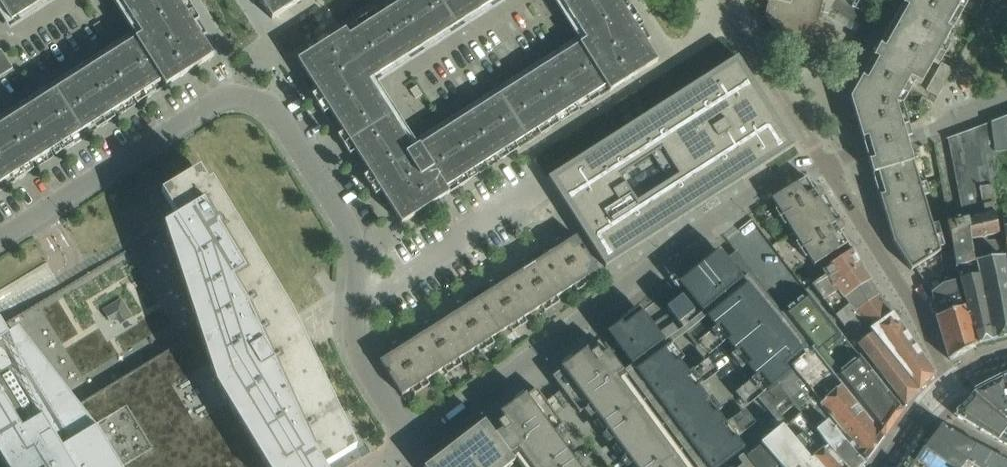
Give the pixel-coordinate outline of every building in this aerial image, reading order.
[(10,22),(46,0),(0,0),(0,6),(10,22)] [(186,0),(123,0),(120,2),(172,83),(213,57),(201,37),(207,33),(186,0)] [(253,4),(260,0),(272,19),(302,0),(251,0),(253,4)] [(370,23),(366,17),(343,31),(339,33),(370,81),(499,0),(406,0),(370,23)] [(626,0),(574,0),(564,6),(587,41),(617,88),(657,62),(644,42),(650,38),(626,0)] [(824,0),(768,0),(765,16),(799,71),(836,49),(819,20),(824,0)] [(962,11),(940,0),(907,0),(880,47),(851,99),(896,104),(910,78),(921,84),(962,11)] [(969,0),(940,0),(962,11),(969,0)] [(443,197),(413,149),(339,33),(297,60),(310,80),(304,83),(332,126),(337,123),(362,161),(356,165),(383,207),(389,204),(401,224),(443,197)] [(103,118),(142,94),(146,99),(168,85),(172,83),(154,55),(142,36),(56,90),(68,110),(86,138),(107,124),(103,118)] [(547,123),(586,99),(589,104),(617,88),(587,41),(413,149),(443,197),(469,181),(466,175),(504,150),(508,156),(527,144),(551,129),(547,123)] [(13,68),(1,50),(0,50),(0,76),(13,68)] [(679,94),(548,178),(564,203),(579,226),(579,227),(605,267),(635,248),(696,209),(701,206),(721,193),(725,191),(742,180),(767,164),(777,157),(795,146),(769,105),(753,82),(738,57),(679,94)] [(942,63),(937,71),(947,78),(953,69),(942,63)] [(937,71),(931,80),(942,87),(947,78),(937,71)] [(931,80),(926,89),(937,95),(942,87),(931,80)] [(68,110),(56,90),(0,126),(0,184),(4,190),(25,176),(22,170),(61,145),(64,151),(86,138),(68,110)] [(928,110),(932,103),(921,96),(917,104),(928,110)] [(906,138),(903,128),(896,104),(851,99),(862,139),(865,150),(868,160),(893,243),(910,270),(940,252),(909,147),(906,138)] [(990,122),(996,151),(1001,150),(1006,150),(1006,115),(990,122)] [(996,151),(990,122),(948,137),(964,219),(965,218),(969,238),(986,235),(986,237),(998,234),(992,204),(994,204),(990,185),(997,164),(996,151)] [(356,449),(310,352),(291,310),(213,181),(208,184),(200,170),(162,193),(178,219),(164,227),(198,333),(78,410),(18,334),(8,340),(0,327),(0,462),(3,466),(326,466),(356,449)] [(843,224),(842,223),(840,219),(838,221),(837,217),(838,216),(828,200),(827,201),(823,198),(826,196),(821,189),(820,189),(819,188),(817,187),(816,188),(815,188),(813,189),(805,176),(802,178),(803,179),(772,199),(777,209),(775,210),(785,225),(787,223),(797,240),(795,241),(804,257),(807,255),(815,268),(819,266),(821,270),(851,249),(840,231),(841,230),(842,229),(843,228),(843,227),(843,226),(843,224)] [(976,262),(975,262),(969,238),(965,218),(964,219),(947,222),(956,268),(970,317),(971,317),(979,345),(992,341),(993,341),(976,262)] [(1002,259),(980,261),(979,256),(984,255),(983,251),(988,250),(985,237),(986,237),(986,235),(969,238),(975,262),(976,262),(993,341),(1006,338),(1006,300),(1002,259)] [(598,271),(576,236),(564,244),(563,243),(562,242),(562,241),(560,241),(558,241),(557,241),(556,241),(551,244),(553,247),(549,249),(547,247),(540,251),(565,291),(598,271)] [(727,259),(719,249),(694,270),(678,283),(685,293),(667,308),(696,347),(711,336),(745,381),(747,379),(750,384),(767,373),(783,391),(795,381),(816,408),(820,404),(820,405),(821,404),(788,363),(799,354),(801,356),(811,348),(783,312),(767,289),(736,251),(727,259)] [(565,291),(540,251),(531,257),(533,259),(530,263),(528,259),(523,262),(522,263),(521,264),(521,265),(521,266),(521,268),(521,269),(522,271),(512,278),(533,312),(565,291)] [(835,284),(861,266),(853,252),(824,270),(827,275),(835,284)] [(845,298),(870,280),(861,266),(835,284),(827,275),(812,286),(843,326),(853,318),(856,314),(855,311),(845,298)] [(533,312),(512,278),(499,286),(498,284),(497,283),(495,282),(494,282),(493,282),(492,282),(491,282),(486,285),(488,289),(484,290),(483,288),(475,292),(501,333),(533,312)] [(855,311),(879,295),(870,280),(845,298),(855,311)] [(966,318),(956,280),(942,284),(931,293),(936,317),(939,325),(966,318)] [(501,333),(475,292),(467,298),(469,300),(464,304),(462,300),(458,303),(457,304),(456,305),(456,306),(455,307),(455,308),(455,309),(455,310),(456,311),(457,313),(447,319),(468,353),(501,333)] [(902,411),(889,395),(858,357),(849,343),(824,313),(808,292),(783,312),(811,348),(841,386),(883,438),(902,411)] [(870,318),(887,306),(879,295),(855,311),(856,314),(863,323),(870,318)] [(934,374),(901,327),(887,306),(870,318),(875,325),(869,329),(872,333),(867,336),(867,337),(873,333),(919,390),(934,374)] [(642,311),(639,308),(606,333),(706,466),(720,466),(744,449),(642,311)] [(971,317),(970,317),(966,318),(939,325),(950,360),(978,345),(979,345),(971,317)] [(468,353),(447,319),(433,327),(432,325),(431,325),(430,324),(428,324),(427,324),(426,324),(421,327),(423,331),(419,332),(417,329),(410,334),(436,374),(468,353)] [(867,337),(867,336),(866,337),(858,326),(849,333),(906,406),(919,390),(873,333),(867,337)] [(436,374),(410,334),(401,340),(403,342),(400,345),(398,342),(393,345),(392,345),(391,346),(391,347),(391,348),(391,349),(391,350),(391,351),(391,353),(392,354),(380,362),(401,396),(436,374)] [(620,383),(627,378),(599,340),(561,368),(562,370),(552,377),(579,413),(589,406),(634,466),(683,466),(620,383)] [(883,438),(841,386),(839,384),(811,348),(801,356),(799,354),(788,363),(821,404),(820,405),(866,462),(867,461),(867,460),(882,440),(883,438)] [(827,446),(828,446),(815,430),(799,409),(798,410),(783,392),(783,391),(767,373),(750,384),(747,386),(776,419),(782,426),(811,460),(817,466),(845,466),(827,446)] [(1003,378),(1002,378),(989,385),(975,393),(974,393),(1004,418),(1006,421),(1006,391),(1003,378)] [(866,462),(820,405),(820,404),(816,408),(795,381),(783,391),(783,392),(798,410),(799,409),(815,430),(828,446),(827,446),(845,466),(863,466),(866,462)] [(553,432),(563,425),(536,389),(527,396),(525,394),(487,423),(495,434),(510,455),(515,461),(522,456),(530,466),(579,466),(553,432)] [(1004,418),(974,393),(956,411),(957,411),(956,411),(956,412),(955,413),(955,414),(955,415),(956,416),(956,417),(957,417),(998,440),(1006,426),(1006,421),(1004,418)] [(514,461),(510,455),(495,434),(495,435),(484,421),(425,466),(507,466),(514,461)] [(975,445),(954,432),(942,425),(933,436),(933,437),(966,460),(975,466),(1006,466),(1006,462),(990,453),(975,445)] [(811,460),(782,426),(761,444),(782,466),(817,466),(811,460)] [(998,440),(1006,444),(1006,426),(998,440)] [(933,437),(924,448),(952,466),(975,466),(966,460),(933,437)] [(761,444),(749,455),(756,466),(782,466),(761,444)] [(749,455),(746,452),(738,458),(742,464),(739,466),(756,466),(749,455)]
